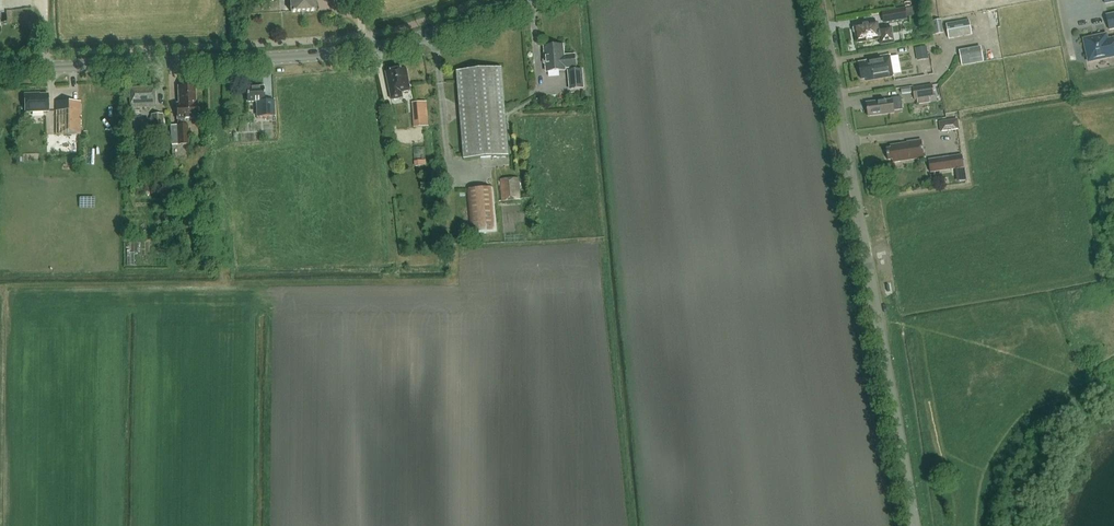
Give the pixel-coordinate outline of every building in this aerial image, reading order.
[(291,13),(316,11),(315,0),(290,0),(291,13)] [(907,19),(905,9),(882,12),(884,23),(907,19)] [(932,35),(942,33),(940,20),(930,21),(932,35)] [(972,35),(969,20),(946,24),(949,39),(972,35)] [(875,40),(880,40),(881,46),(895,43),(892,28),(887,29),(879,30),(878,23),(854,27),(854,28),(853,28),(854,34),(855,34),(857,44),(875,41),(875,40)] [(1107,40),(1106,35),(1084,39),(1089,62),(1111,57),(1110,54),(1113,54),(1113,39),(1107,40)] [(569,71),(570,90),(584,88),(582,70),(576,71),(576,67),(575,55),(564,56),(563,45),(544,47),(546,58),(544,60),(544,64),(546,66),(547,72),(565,71),(565,68),(569,68),(569,71)] [(918,61),(929,59),(927,47),(915,48),(918,61)] [(981,48),(960,51),(962,66),(983,62),(981,48)] [(867,61),(859,63),(862,80),(866,79),(867,81),(894,76),(890,55),(875,58),(875,59),(867,61)] [(464,160),(509,156),(502,68),(457,71),(464,160)] [(411,91),(407,69),(386,73),(392,101),(403,98),(402,93),(411,91)] [(932,85),(913,88),(914,98),(914,99),(917,99),(930,97),(934,96),(934,95),(932,85)] [(198,119),(197,103),(196,103),(195,86),(178,87),(179,104),(176,104),(177,120),(198,119)] [(155,107),(155,87),(130,89),(131,108),(155,107)] [(274,100),(264,101),(264,87),(246,88),(247,102),(256,102),(257,118),(275,117),(274,100)] [(25,113),(49,112),(48,94),(33,95),(33,94),(24,94),(25,113)] [(903,110),(901,97),(892,98),(892,100),(885,101),(885,99),(881,100),(881,101),(866,103),(868,117),(894,113),(894,111),(903,110)] [(56,135),(80,135),(81,102),(56,102),(56,135)] [(428,126),(427,112),(413,113),(414,128),(428,126)] [(163,131),(163,114),(151,115),(152,131),(163,131)] [(960,130),(958,119),(939,122),(941,133),(960,130)] [(187,125),(170,126),(170,137),(176,137),(176,145),(189,144),(187,125)] [(925,158),(922,140),(910,142),(910,143),(891,146),(891,149),(887,150),(888,160),(893,159),(893,163),(925,158)] [(928,160),(930,172),(955,169),(962,168),(964,167),(962,155),(928,160)] [(957,182),(967,181),(965,168),(964,168),(956,169),(956,172),(957,182)] [(518,178),(501,179),(502,202),(520,200),(518,178)] [(467,190),(470,234),(497,232),(493,187),(467,190)]
